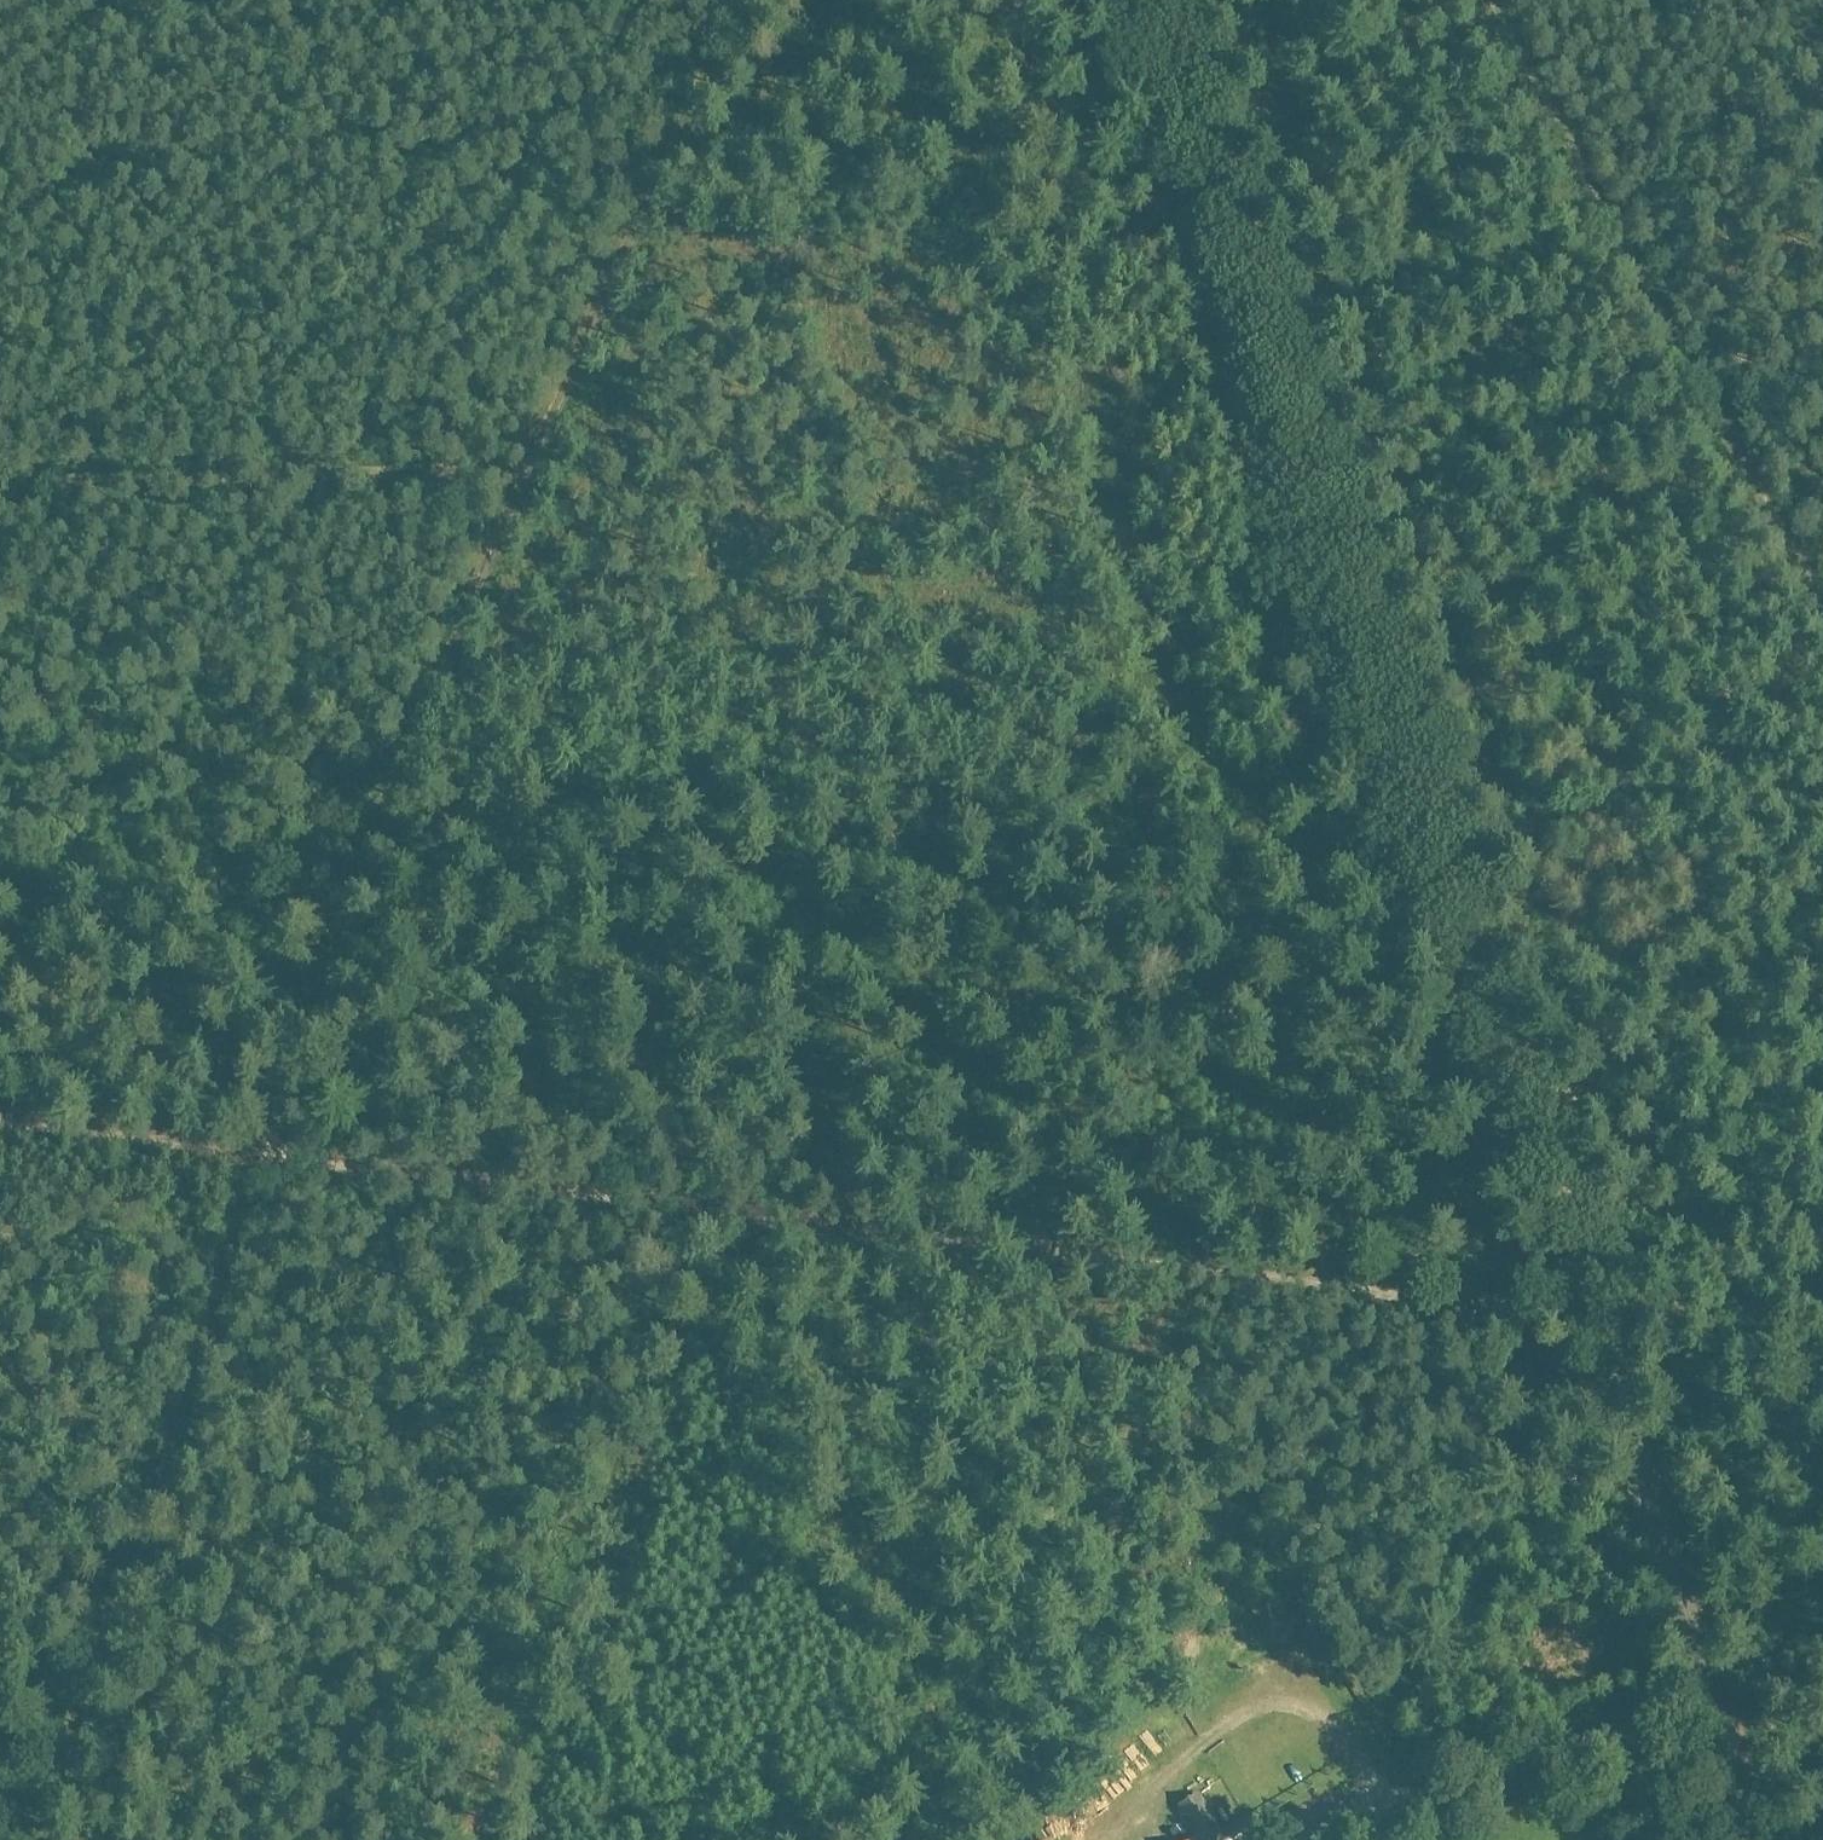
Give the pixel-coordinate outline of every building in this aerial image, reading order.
[(1647,1779),(1636,1784),(1642,1800),(1653,1796),(1647,1779)] [(1263,1837),(1248,1817),(1224,1828),(1200,1793),(1176,1806),(1195,1838),(1191,1839),(1258,1839),(1263,1837)]
